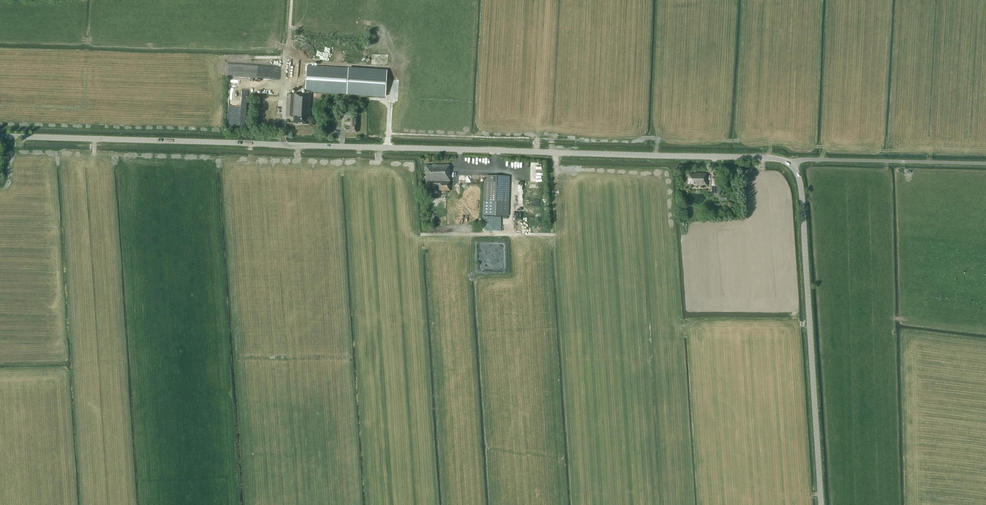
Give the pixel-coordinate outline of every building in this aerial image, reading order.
[(300,51),(300,52),(300,53),(301,54),(301,56),(302,57),(304,58),(305,58),(307,59),(308,59),(310,58),(311,57),(312,56),(313,55),(314,54),(314,52),(314,51),(314,49),(313,48),(313,47),(312,46),(311,46),(310,45),(309,44),(307,44),(306,44),(305,44),(304,45),(303,45),(302,46),(301,47),(301,48),(300,49),(300,51)] [(386,97),(387,71),(348,68),(307,66),(305,93),(300,93),(300,94),(289,93),(287,116),(293,116),(293,120),(293,123),(308,124),(308,118),(310,118),(311,91),(347,93),(347,94),(386,97)] [(357,119),(351,119),(350,127),(349,127),(349,131),(350,131),(350,133),(357,133),(357,119)] [(438,191),(450,191),(450,177),(450,170),(449,170),(449,164),(432,164),(432,165),(425,165),(425,177),(425,186),(438,186),(438,191)] [(706,185),(706,177),(706,173),(693,173),(693,175),(688,175),(688,184),(693,184),(693,185),(706,185)] [(509,216),(510,177),(510,176),(484,175),(484,177),(483,215),(509,216)] [(463,189),(463,191),(463,192),(463,193),(463,195),(464,198),(465,199),(466,200),(467,201),(469,201),(470,202),(471,202),(473,202),(474,202),(476,201),(477,201),(478,200),(479,199),(480,198),(481,195),(481,194),(481,192),(481,191),(481,189),(480,188),(479,187),(478,186),(477,185),(476,184),(474,184),(473,184),(472,184),(470,184),(469,184),(467,185),(466,186),(465,187),(464,188),(463,189)]
